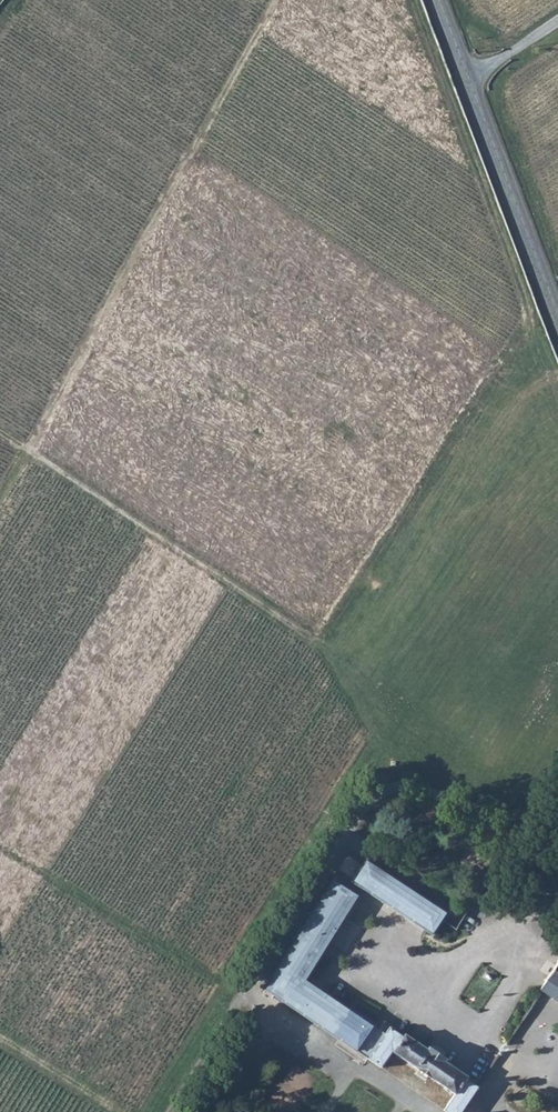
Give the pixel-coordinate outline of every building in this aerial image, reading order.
[(354,881),(432,933),(443,917),(446,912),(368,859),(365,864),(349,855),(341,867),(357,877),(354,881)] [(359,894),(334,879),(266,987),(373,1055),(389,1030),(307,977),(359,894)] [(543,983),(557,993),(557,961),(543,983)] [(459,1111),(477,1082),(466,1074),(468,1070),(446,1055),(449,1051),(433,1040),(430,1044),(408,1029),(406,1033),(393,1025),(389,1030),(373,1055),(384,1062),(395,1048),(422,1066),(430,1071),(457,1089),(447,1102),(459,1111)]
